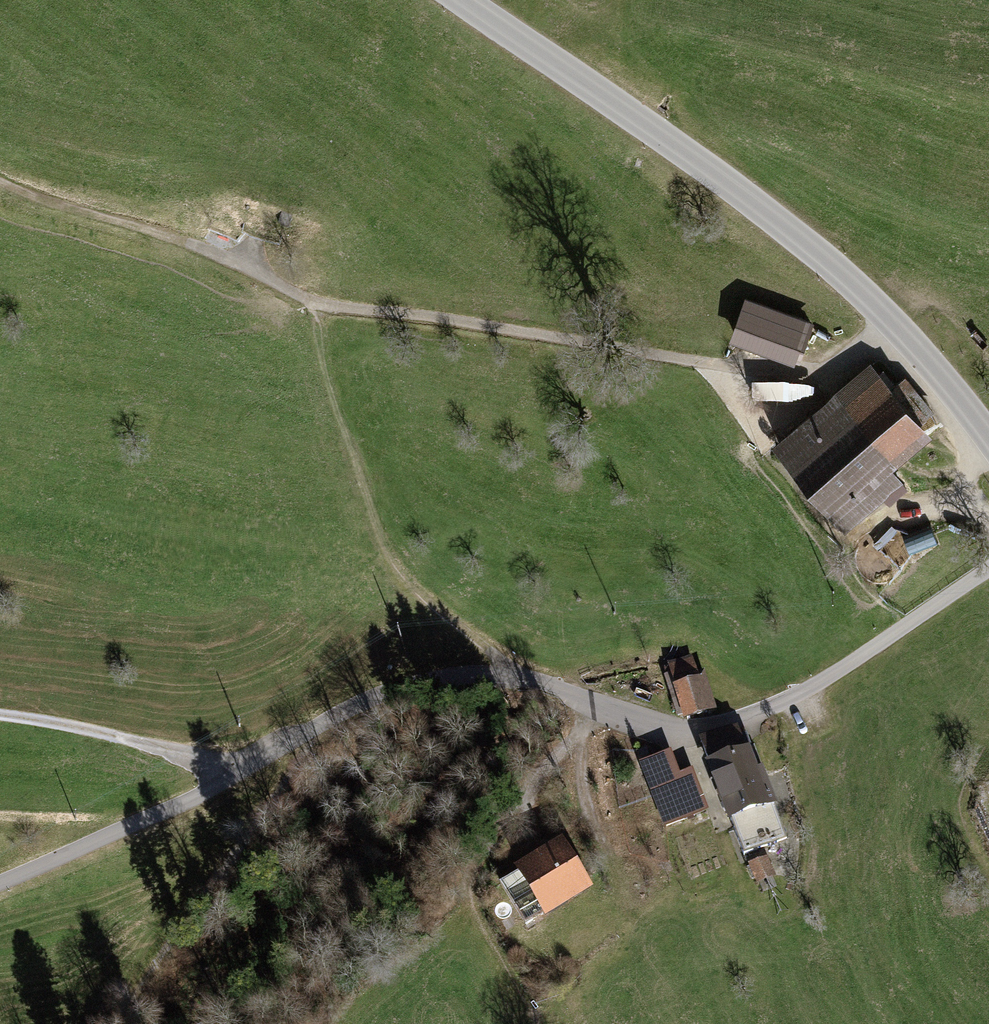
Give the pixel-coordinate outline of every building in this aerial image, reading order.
[(804,326),(741,301),(724,344),(787,369),(804,326)] [(927,441),(867,367),(768,447),(836,532),(896,483),(888,473),(927,441)] [(695,656),(661,666),(674,712),(708,702),(695,656)] [(738,725),(704,739),(734,811),(768,797),(738,725)] [(680,776),(671,754),(640,766),(666,831),(708,814),(692,772),(680,776)] [(773,814),(732,838),(745,860),(785,836),(773,814)] [(586,890),(554,841),(504,874),(536,923),(586,890)] [(767,859),(747,867),(756,888),(776,879),(767,859)]
